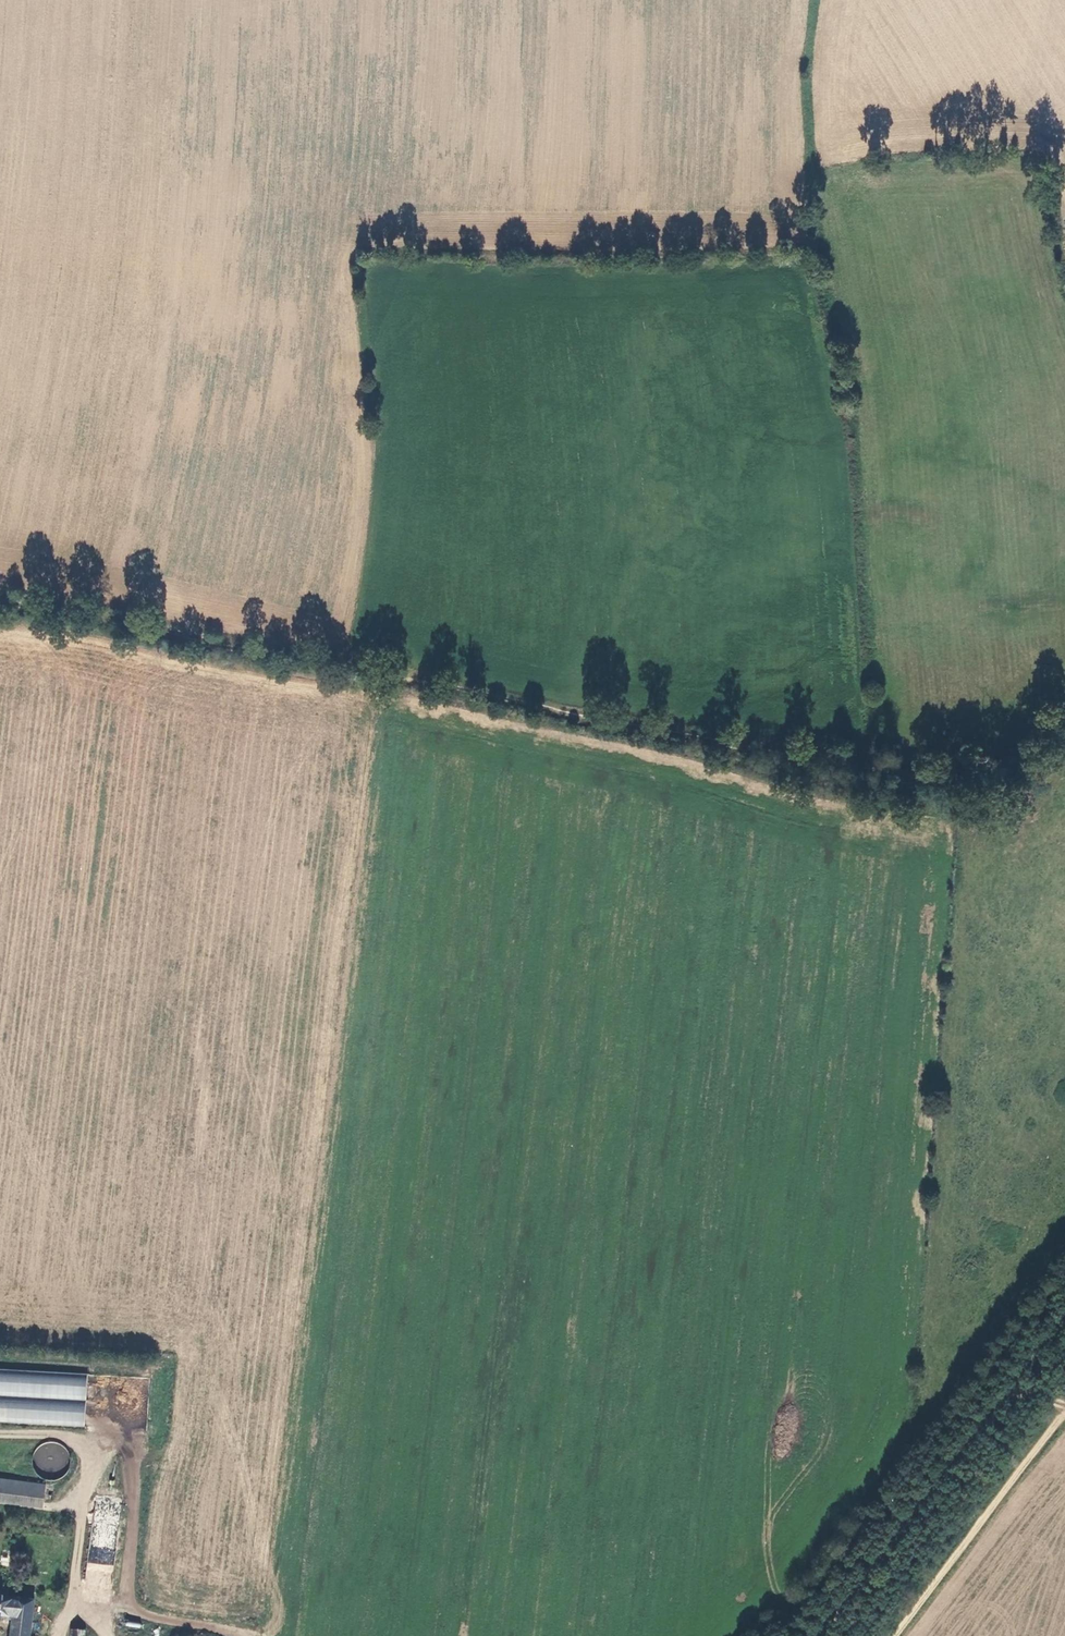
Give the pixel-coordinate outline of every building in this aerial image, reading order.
[(84,1427),(87,1376),(0,1371),(0,1422),(84,1427)] [(41,1494),(43,1479),(0,1474),(0,1489),(41,1494)] [(11,1617),(9,1635),(29,1635),(33,1598),(0,1595),(0,1616),(11,1617)] [(89,1629),(69,1627),(68,1635),(88,1635),(89,1629)]
